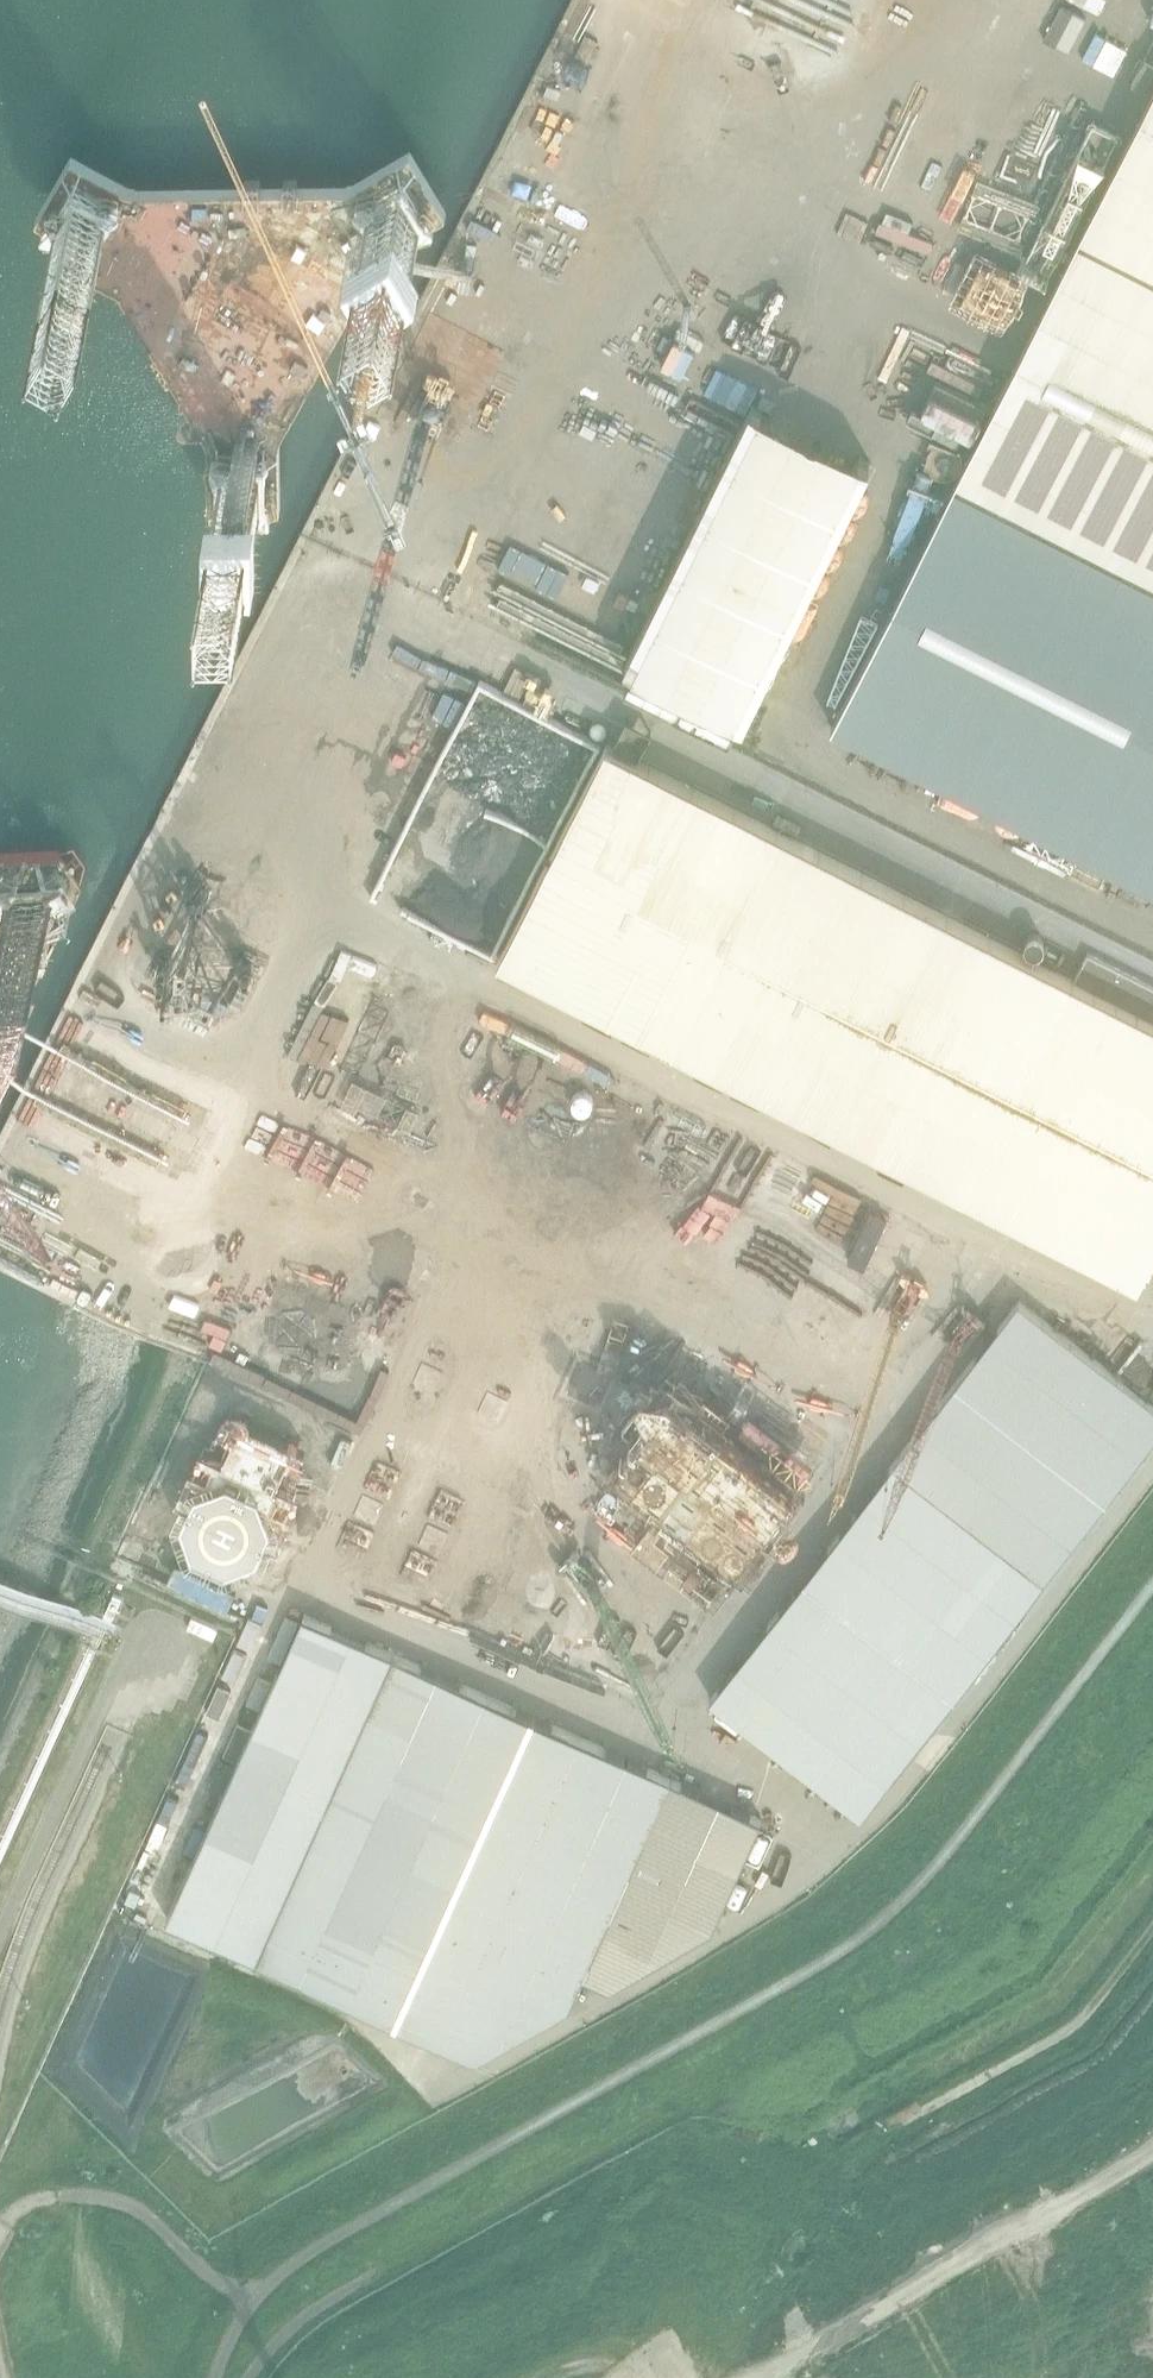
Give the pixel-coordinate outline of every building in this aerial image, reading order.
[(1078,235),(1152,273),(1152,86),(1078,235)] [(1078,235),(954,479),(1152,580),(1152,273),(1078,235)] [(752,402),(625,662),(631,666),(626,676),(730,727),(735,716),(742,719),(869,459),(752,402)] [(641,472),(637,485),(663,495),(668,483),(641,472)] [(954,479),(831,724),(1152,887),(1152,580),(954,479)] [(454,612),(504,634),(508,625),(458,603),(454,612)] [(531,649),(535,636),(512,629),(508,642),(531,649)] [(497,957),(1137,1281),(1152,1250),(1152,985),(1087,952),(1073,979),(606,742),(497,957)] [(405,1138),(397,1156),(422,1167),(430,1149),(405,1138)] [(373,1165),(291,1362),(338,1381),(420,1184),(373,1165)] [(861,1813),(1152,1436),(1152,1402),(1018,1298),(710,1697),(861,1813)] [(676,1600),(662,1594),(691,1526),(645,1506),(596,1618),(649,1641),(658,1621),(666,1624),(676,1600)] [(209,1627),(214,1615),(188,1604),(183,1617),(209,1627)] [(167,1916),(476,2055),(568,2002),(582,1970),(609,1983),(713,1923),(762,1816),(303,1613),(167,1916)] [(221,1734),(256,1636),(227,1626),(192,1724),(221,1734)]
